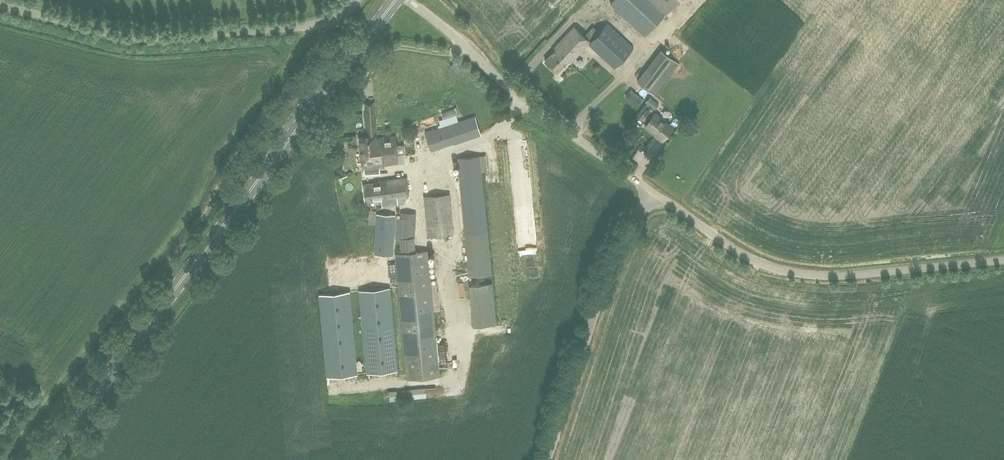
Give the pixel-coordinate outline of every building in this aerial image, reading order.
[(611,4),(645,36),(680,0),(614,0),(611,4)] [(615,67),(634,47),(608,23),(591,40),(575,25),(555,45),(557,47),(546,59),(558,71),(569,59),(571,61),(589,42),(615,67)] [(657,94),(680,61),(662,49),(639,82),(657,94)] [(659,103),(650,97),(646,102),(655,108),(659,103)] [(369,135),(361,136),(362,146),(363,159),(364,169),(366,169),(366,173),(381,172),(381,168),(384,167),(384,164),(386,164),(399,163),(399,154),(403,154),(404,152),(404,148),(402,146),(398,146),(397,136),(378,138),(378,135),(375,101),(366,102),(369,135)] [(458,116),(455,106),(442,110),(445,120),(458,116)] [(646,126),(664,139),(673,126),(656,113),(646,126)] [(432,150),(481,133),(475,116),(426,132),(432,150)] [(492,273),(488,231),(482,171),(487,171),(486,155),(481,155),(459,157),(470,275),(492,273)] [(398,204),(397,198),(410,196),(408,177),(380,180),(380,181),(364,183),(366,201),(383,199),(384,206),(398,204)] [(425,197),(429,236),(453,234),(450,195),(425,197)] [(416,251),(415,239),(416,213),(402,212),(400,238),(402,252),(396,253),(407,379),(440,376),(428,250),(416,251)] [(394,256),(396,215),(378,214),(376,255),(394,256)] [(732,273),(727,286),(734,289),(739,275),(732,273)] [(499,295),(512,295),(511,280),(499,280),(499,295)] [(492,282),(470,284),(474,325),(496,323),(492,282)] [(389,288),(359,290),(367,373),(397,370),(389,288)] [(357,374),(349,291),(319,294),(327,376),(357,374)] [(410,393),(437,392),(437,384),(410,386),(410,393)]
